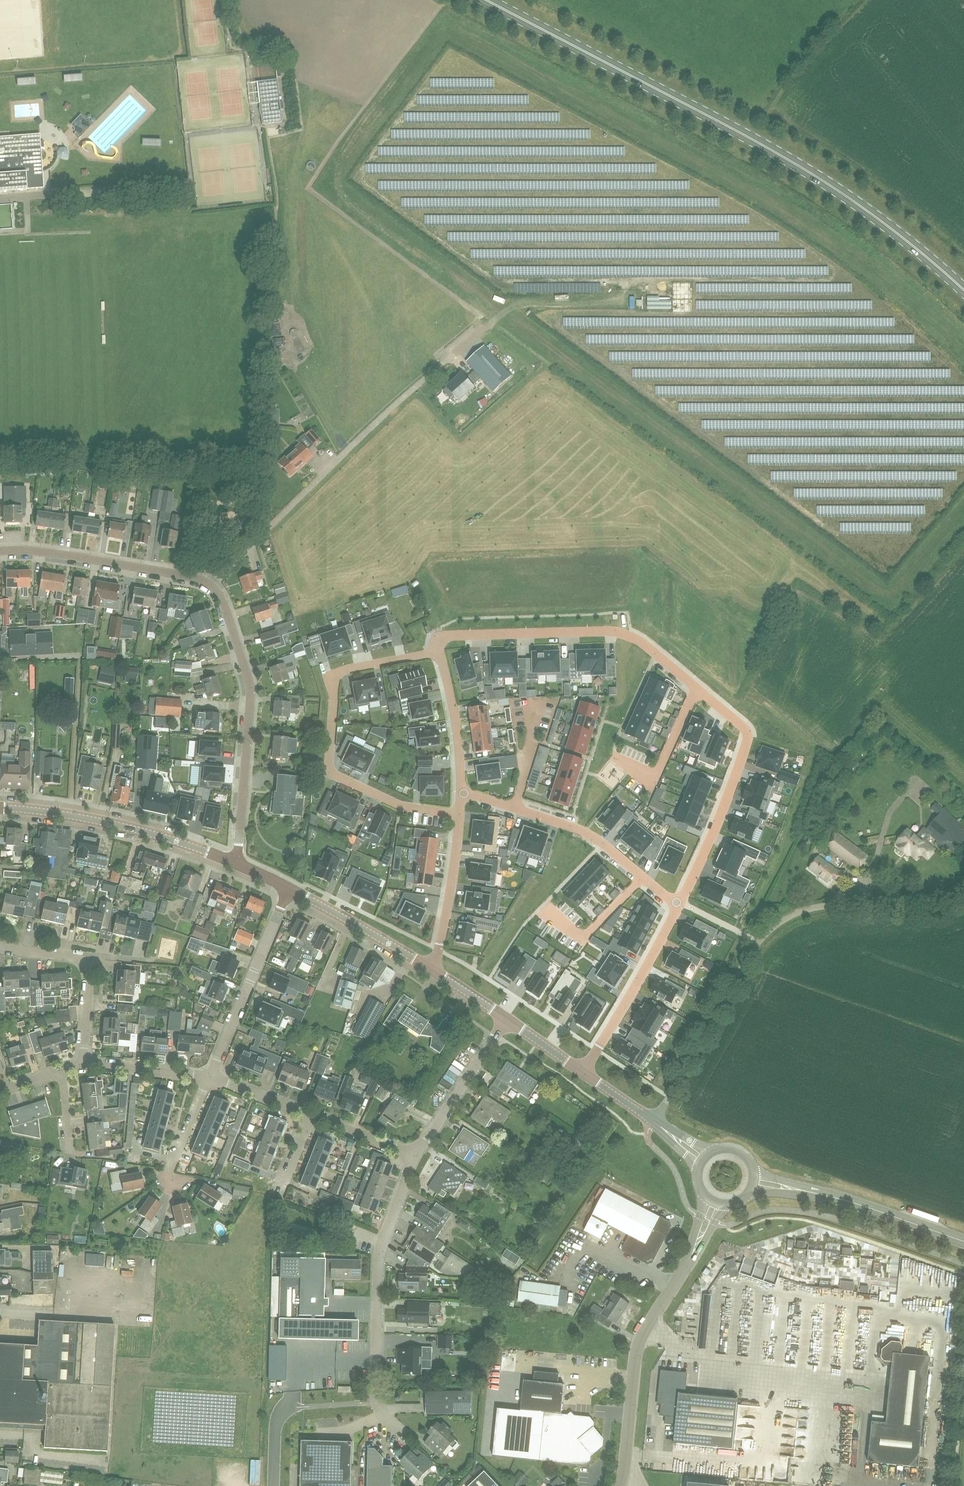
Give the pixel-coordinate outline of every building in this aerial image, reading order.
[(264,77),(277,77),(277,68),(264,68),(264,77)] [(277,79),(257,82),(260,103),(263,103),(263,109),(262,110),(263,117),(261,117),(262,124),(282,121),(277,79)] [(84,118),(73,130),(80,137),(92,125),(84,118)] [(44,188),(40,134),(0,137),(0,192),(27,190),(27,189),(44,188)] [(64,160),(71,157),(68,150),(61,153),(64,160)] [(653,302),(653,293),(645,293),(645,311),(673,311),(673,302),(653,302)] [(463,359),(473,371),(480,378),(488,387),(506,371),(479,341),(461,357),(463,359)] [(532,382),(553,365),(545,355),(536,363),(532,359),(530,361),(526,356),(494,382),(502,392),(512,384),(513,385),(526,375),(532,382)] [(472,385),(480,378),(473,371),(465,378),(462,374),(446,387),(458,401),(474,387),(472,385)] [(305,435),(313,445),(319,439),(311,429),(305,435)] [(290,476),(312,457),(300,443),(278,462),(290,476)] [(25,508),(25,487),(4,488),(4,508),(4,524),(20,523),(21,516),(25,516),(25,508)] [(162,502),(163,492),(154,490),(150,510),(160,511),(162,502)] [(173,494),(163,492),(162,502),(160,511),(170,513),(173,494)] [(85,534),(91,494),(85,493),(83,503),(85,503),(84,512),(82,512),(82,519),(73,518),(71,532),(85,534)] [(101,522),(94,521),(95,514),(94,513),(95,505),(96,497),(92,497),(91,504),(90,504),(91,494),(85,534),(99,536),(101,522)] [(49,528),(54,499),(49,499),(48,507),(46,507),(45,514),(37,513),(35,526),(49,528)] [(58,499),(54,499),(49,528),(63,530),(65,517),(57,516),(59,508),(58,508),(58,499)] [(128,523),(127,523),(128,517),(121,515),(120,522),(112,521),(111,524),(110,524),(107,537),(122,540),(124,530),(126,530),(128,523)] [(150,537),(151,527),(146,526),(148,517),(142,516),(140,525),(136,524),(133,542),(146,544),(148,537),(150,537)] [(176,533),(177,525),(171,523),(169,532),(163,531),(160,546),(173,549),(176,533)] [(17,588),(17,571),(5,572),(5,588),(6,588),(6,597),(10,597),(10,588),(17,588)] [(29,571),(17,571),(17,588),(23,588),(23,597),(27,597),(27,588),(30,588),(29,571)] [(255,581),(262,579),(260,572),(252,574),(240,577),(245,594),(258,590),(255,581)] [(50,592),(53,576),(42,574),(38,597),(44,598),(45,591),(50,592)] [(65,578),(53,576),(50,592),(56,593),(55,600),(61,601),(65,578)] [(85,597),(87,581),(74,579),(72,595),(78,596),(77,604),(83,605),(84,597),(85,597)] [(104,608),(108,584),(95,582),(92,606),(98,607),(98,605),(104,606),(103,608),(104,608)] [(273,586),(276,596),(286,593),(283,583),(273,586)] [(119,586),(108,584),(104,608),(118,611),(119,602),(117,602),(119,586)] [(143,607),(146,591),(133,589),(131,604),(129,604),(128,612),(134,613),(135,606),(143,607)] [(157,593),(146,591),(143,607),(150,608),(148,616),(155,617),(156,608),(154,608),(157,593)] [(286,593),(276,596),(274,596),(276,602),(268,605),(267,605),(252,609),(256,622),(271,617),(269,610),(278,607),(277,605),(288,602),(286,593)] [(184,612),(187,597),(169,595),(166,609),(184,612)] [(9,599),(2,599),(2,610),(3,610),(4,626),(10,625),(9,599)] [(63,618),(65,607),(56,606),(54,617),(63,618)] [(86,624),(87,610),(78,609),(76,621),(70,621),(70,620),(66,620),(66,619),(63,618),(62,625),(65,625),(65,624),(69,624),(76,624),(85,623),(86,624)] [(158,621),(158,624),(162,625),(163,622),(166,623),(168,610),(160,609),(158,621)] [(96,612),(87,610),(86,624),(94,625),(96,612)] [(394,622),(388,611),(372,616),(380,641),(391,637),(387,625),(394,622)] [(205,612),(192,617),(191,616),(188,617),(184,623),(186,630),(195,628),(197,634),(210,630),(205,612)] [(39,626),(38,615),(26,615),(26,626),(39,626)] [(380,641),(372,616),(371,617),(373,621),(362,625),(361,620),(354,622),(358,634),(364,632),(368,645),(370,644),(371,646),(378,644),(378,642),(380,641)] [(120,634),(123,619),(112,617),(109,632),(120,634)] [(141,622),(135,621),(123,619),(120,634),(121,634),(119,639),(128,641),(129,635),(130,632),(139,633),(141,622)] [(351,649),(346,636),(354,634),(349,620),(338,624),(340,628),(331,630),(338,652),(343,650),(343,652),(351,649)] [(155,633),(157,623),(149,622),(147,632),(155,633)] [(282,630),(286,637),(300,630),(296,623),(282,630)] [(9,631),(9,637),(6,637),(5,656),(10,656),(52,654),(51,633),(25,634),(25,630),(9,631)] [(338,652),(331,630),(308,638),(311,647),(322,643),(327,657),(334,654),(334,653),(338,652)] [(279,644),(277,637),(275,631),(260,636),(264,649),(279,644)] [(215,658),(212,650),(210,651),(208,645),(196,649),(195,648),(188,650),(190,656),(197,654),(199,661),(208,658),(208,661),(215,658)] [(305,646),(296,650),(299,655),(308,651),(305,646)] [(592,675),(591,651),(589,651),(589,649),(579,650),(579,652),(577,652),(578,665),(569,665),(570,679),(570,680),(582,679),(582,676),(592,675)] [(595,651),(591,651),(592,675),(605,675),(605,678),(616,677),(616,664),(606,664),(605,651),(604,651),(604,649),(595,649),(595,651)] [(550,653),(545,653),(546,675),(557,675),(557,679),(570,679),(569,665),(560,666),(559,650),(550,651),(550,653)] [(546,675),(545,653),(541,653),(541,651),(534,651),(535,653),(533,653),(533,667),(526,667),(526,669),(526,680),(539,680),(539,676),(546,675)] [(505,678),(504,654),(500,654),(500,652),(491,652),(492,666),(484,666),(487,684),(496,684),(496,678),(505,678)] [(526,669),(518,670),(517,652),(508,652),(509,654),(504,654),(505,678),(513,678),(513,684),(526,683),(526,680),(526,669)] [(294,671),(292,666),(296,665),(293,654),(280,658),(282,665),(271,669),(276,684),(289,680),(286,673),(294,671)] [(473,668),(470,655),(455,659),(457,665),(455,665),(457,673),(459,673),(462,682),(476,678),(477,683),(482,681),(480,666),(473,668)] [(175,661),(174,668),(191,669),(191,662),(175,661)] [(115,671),(101,668),(99,678),(113,681),(115,671)] [(190,678),(191,669),(174,668),(174,676),(190,678)] [(425,684),(422,671),(419,671),(419,669),(410,671),(411,674),(398,677),(401,686),(397,687),(400,698),(421,692),(420,686),(425,684)] [(215,677),(214,675),(202,679),(203,685),(195,687),(197,694),(205,692),(207,697),(220,694),(215,677)] [(366,682),(364,682),(369,705),(369,703),(380,701),(381,707),(387,706),(384,692),(379,693),(376,680),(374,680),(374,678),(366,680),(366,682)] [(651,679),(645,690),(664,698),(666,699),(671,688),(673,689),(675,685),(670,681),(666,680),(664,685),(651,679)] [(369,705),(364,682),(362,682),(362,680),(354,682),(354,684),(353,684),(355,697),(348,699),(351,711),(357,710),(357,707),(369,705)] [(666,699),(664,698),(645,690),(641,701),(659,709),(664,699),(666,700),(666,699)] [(581,703),(578,715),(596,720),(600,708),(594,707),(598,695),(583,696),(580,703),(581,703)] [(304,707),(298,706),(299,697),(288,696),(287,703),(275,702),(274,716),(279,717),(279,720),(288,720),(289,712),(298,713),(298,712),(303,712),(304,707)] [(181,700),(156,698),(150,697),(149,714),(180,717),(181,700)] [(413,697),(400,700),(402,714),(410,712),(412,720),(432,716),(429,701),(415,704),(413,697)] [(654,720),(659,709),(641,701),(636,712),(654,720)] [(488,707),(470,709),(471,720),(489,718),(488,707)] [(656,721),(654,720),(636,712),(631,723),(651,732),(656,721)] [(204,730),(217,731),(221,731),(222,723),(218,723),(219,714),(205,713),(205,714),(196,713),(195,729),(204,729),(204,730)] [(593,732),(596,720),(578,715),(574,725),(574,726),(593,732)] [(29,767),(29,766),(30,737),(34,738),(35,717),(30,717),(30,720),(21,719),(20,729),(31,730),(31,733),(21,733),(19,766),(14,766),(13,787),(13,788),(28,789),(29,767)] [(677,720),(671,717),(667,727),(672,729),(677,720)] [(491,728),(489,718),(471,720),(473,731),(491,728)] [(700,738),(706,723),(700,720),(700,721),(693,718),(689,729),(687,728),(683,738),(685,738),(684,740),(692,743),(689,751),(700,756),(706,740),(700,738)] [(156,737),(154,737),(155,733),(148,732),(148,724),(139,723),(138,736),(136,768),(154,770),(156,737)] [(646,743),(651,732),(631,723),(626,734),(641,741),(639,745),(650,750),(652,746),(646,743)] [(114,724),(112,749),(118,749),(120,725),(114,724)] [(589,743),(593,732),(574,726),(574,725),(572,725),(568,737),(570,738),(570,737),(589,743)] [(424,726),(408,729),(409,738),(415,737),(416,747),(439,745),(438,731),(425,732),(424,726)] [(492,739),(491,728),(473,731),(474,742),(492,739)] [(662,738),(667,740),(671,731),(666,728),(662,738)] [(353,768),(362,749),(351,744),(354,738),(347,735),(341,748),(347,751),(342,762),(344,763),(343,765),(350,769),(351,767),(353,768)] [(725,749),(728,741),(716,736),(713,743),(706,740),(700,756),(698,761),(706,764),(708,758),(719,763),(722,755),(724,755),(726,749),(725,749)] [(295,755),(296,739),(288,739),(288,738),(274,737),(273,758),(286,759),(286,754),(295,755)] [(585,755),(589,743),(570,737),(570,738),(567,749),(585,755)] [(494,750),(492,739),(474,742),(476,753),(494,750)] [(219,757),(220,743),(195,741),(193,761),(204,762),(205,756),(219,757)] [(782,761),(778,759),(780,753),(763,747),(761,753),(759,753),(757,759),(759,760),(757,766),(778,773),(782,761)] [(365,773),(371,762),(376,764),(382,752),(376,749),(373,754),(362,749),(353,768),(356,769),(355,771),(362,774),(363,772),(365,773)] [(44,752),(35,752),(35,774),(43,774),(43,782),(59,783),(59,776),(61,774),(62,771),(59,768),(60,759),(51,758),(51,752),(44,752)] [(563,754),(559,766),(580,772),(584,761),(563,754)] [(84,774),(81,786),(97,790),(98,784),(100,776),(102,766),(95,765),(97,759),(82,756),(79,771),(78,773),(84,774)] [(506,768),(505,757),(488,759),(489,766),(477,767),(479,782),(491,780),(492,783),(500,782),(499,779),(501,779),(500,769),(506,768)] [(432,766),(432,758),(418,758),(418,766),(432,766)] [(545,762),(536,759),(534,764),(544,767),(545,762)] [(14,766),(14,761),(0,760),(0,771),(0,787),(13,788),(13,787),(14,766)] [(126,779),(119,777),(121,767),(115,765),(111,785),(114,785),(111,801),(126,805),(127,801),(133,803),(134,793),(129,792),(130,788),(125,787),(126,779)] [(712,783),(697,778),(700,771),(685,765),(682,773),(694,777),(690,788),(707,795),(712,783)] [(559,766),(555,777),(576,784),(580,772),(559,766)] [(199,767),(197,787),(208,788),(209,781),(223,782),(224,769),(199,767)] [(432,768),(421,768),(415,780),(421,783),(421,795),(441,795),(441,792),(443,792),(443,782),(441,782),(441,779),(432,779),(432,768)] [(540,778),(542,773),(532,770),(531,775),(540,778)] [(159,796),(161,785),(164,774),(157,772),(156,778),(155,777),(154,781),(151,781),(149,791),(143,790),(141,798),(144,799),(142,810),(166,815),(170,798),(159,796)] [(792,784),(794,776),(781,772),(778,780),(792,784)] [(304,793),(295,792),(297,777),(281,776),(279,793),(272,793),(271,807),(270,806),(269,813),(273,813),(272,814),(289,816),(302,817),(304,793)] [(636,776),(628,783),(643,798),(651,791),(636,776)] [(555,777),(552,788),(573,795),(576,784),(555,777)] [(748,785),(746,792),(770,801),(773,792),(777,794),(781,784),(768,779),(765,785),(752,780),(750,786),(748,785)] [(538,784),(529,781),(527,787),(536,790),(538,784)] [(573,795),(552,788),(548,800),(569,807),(573,795)] [(660,801),(665,792),(657,788),(653,798),(660,801)] [(703,806),(707,795),(690,788),(685,799),(703,806)] [(338,817),(347,798),(346,797),(346,796),(339,792),(338,794),(337,793),(331,805),(325,802),(319,814),(326,817),(327,815),(337,820),(338,817)] [(770,801),(746,792),(743,799),(745,800),(743,805),(756,810),(754,817),(767,822),(770,814),(766,813),(770,801)] [(180,804),(177,819),(190,821),(193,807),(199,808),(201,798),(194,797),(194,798),(179,795),(177,803),(180,804)] [(349,799),(347,798),(338,817),(344,820),(342,824),(353,830),(359,819),(353,816),(358,803),(357,803),(357,801),(350,797),(349,799)] [(698,817),(703,806),(685,799),(681,810),(698,817)] [(201,801),(199,811),(205,813),(202,826),(216,829),(216,826),(218,827),(219,821),(217,820),(221,805),(201,801)] [(627,809),(626,812),(614,802),(598,820),(611,831),(621,818),(627,822),(633,814),(627,809)] [(943,809),(926,830),(954,855),(963,843),(963,827),(943,809)] [(694,828),(698,817),(681,810),(676,820),(667,816),(665,821),(672,827),(677,829),(680,822),(694,828)] [(365,821),(357,838),(364,841),(365,837),(369,839),(372,834),(381,838),(390,818),(385,816),(386,814),(379,811),(378,813),(377,812),(371,824),(365,821)] [(632,848),(647,829),(638,822),(639,819),(633,814),(627,822),(625,824),(631,828),(622,839),(620,841),(627,847),(628,845),(632,848)] [(752,840),(756,828),(759,829),(762,820),(754,817),(748,815),(745,822),(735,818),(730,832),(738,835),(737,836),(744,839),(745,838),(752,840)] [(498,835),(500,818),(489,816),(488,823),(475,821),(473,832),(498,835)] [(528,857),(537,831),(533,830),(534,828),(527,826),(526,828),(525,827),(520,841),(514,839),(510,851),(528,857)] [(30,836),(21,835),(21,830),(8,829),(6,845),(14,846),(13,852),(16,853),(16,857),(16,864),(24,865),(25,858),(26,858),(27,844),(29,844),(30,836)] [(436,852),(438,841),(426,839),(427,831),(415,829),(413,838),(417,839),(415,850),(436,852)] [(656,858),(663,842),(658,837),(657,838),(647,829),(632,848),(635,850),(633,852),(640,858),(641,856),(647,850),(656,858)] [(921,840),(908,829),(897,841),(900,843),(898,845),(904,851),(906,848),(917,858),(922,852),(928,857),(935,848),(923,838),(921,840)] [(540,832),(537,831),(528,857),(546,863),(550,851),(544,849),(549,835),(548,835),(548,833),(541,830),(540,832)] [(54,857),(53,868),(48,868),(47,878),(65,880),(66,872),(69,850),(70,850),(71,838),(63,837),(63,834),(39,831),(38,839),(33,838),(32,846),(35,847),(35,855),(54,857)] [(496,853),(498,835),(473,832),(472,843),(485,844),(484,851),(496,853)] [(859,871),(870,856),(837,832),(826,846),(859,871)] [(95,855),(98,839),(80,836),(75,862),(76,864),(82,865),(106,870),(108,858),(95,855)] [(674,875),(684,855),(670,848),(674,840),(667,837),(660,852),(666,855),(660,868),(660,869),(667,873),(667,871),(674,875)] [(725,844),(720,856),(742,866),(746,856),(756,861),(761,852),(741,843),(738,850),(725,844)] [(147,865),(151,854),(139,850),(131,873),(134,874),(135,872),(140,874),(139,876),(142,877),(145,869),(147,865)] [(434,864),(436,852),(415,850),(414,861),(434,864)] [(315,876),(329,882),(336,865),(343,868),(348,856),(337,851),(333,858),(325,854),(322,861),(319,860),(315,871),(317,872),(315,876)] [(150,854),(151,854),(147,865),(152,866),(151,871),(160,874),(162,869),(162,870),(166,859),(150,854)] [(742,866),(720,856),(715,867),(727,873),(724,880),(746,890),(750,881),(737,875),(742,866)] [(837,870),(819,856),(810,868),(829,882),(832,877),(839,882),(846,883),(847,871),(837,870)] [(399,870),(401,859),(400,859),(394,858),(392,869),(399,870)] [(470,878),(470,879),(490,881),(491,872),(497,873),(498,861),(487,859),(486,866),(474,864),(473,868),(471,868),(471,869),(469,869),(468,877),(470,878)] [(610,874),(595,859),(587,868),(602,882),(610,874)] [(415,872),(433,875),(434,864),(414,861),(416,861),(415,872)] [(353,868),(348,879),(357,883),(353,894),(374,903),(380,889),(369,884),(372,877),(353,868)] [(602,882),(587,868),(579,876),(594,890),(602,882)] [(176,894),(188,899),(182,917),(182,918),(194,922),(203,897),(204,897),(206,889),(204,889),(201,896),(191,892),(192,891),(195,892),(200,877),(186,871),(184,877),(182,876),(176,894)] [(431,886),(433,875),(415,872),(413,884),(431,886)] [(173,878),(168,876),(163,875),(157,895),(166,898),(173,878)] [(124,895),(125,893),(126,887),(138,891),(138,889),(140,889),(142,882),(129,877),(128,878),(122,876),(116,893),(124,895)] [(594,890),(579,876),(571,884),(586,899),(594,890)] [(211,929),(213,924),(221,902),(228,887),(216,882),(209,897),(217,901),(212,913),(213,913),(209,922),(207,921),(204,929),(196,926),(192,936),(206,941),(211,929)] [(745,893),(725,883),(722,890),(708,883),(701,898),(719,906),(723,898),(739,905),(745,893)] [(35,915),(38,900),(41,887),(30,884),(27,896),(27,895),(26,899),(17,897),(18,890),(12,915),(23,917),(24,912),(35,915)] [(586,899),(571,884),(562,893),(577,907),(586,899)] [(465,894),(464,901),(466,901),(465,908),(478,910),(478,912),(484,913),(485,911),(488,911),(490,902),(497,903),(499,889),(481,886),(480,894),(476,893),(476,894),(468,893),(467,895),(465,894)] [(52,922),(56,904),(43,901),(45,893),(40,892),(41,887),(38,900),(35,915),(41,916),(40,920),(52,922)] [(239,893),(228,887),(221,902),(213,924),(218,926),(222,917),(226,905),(233,908),(239,893)] [(12,915),(18,890),(12,889),(11,895),(5,894),(1,912),(12,915)] [(399,915),(419,924),(420,922),(422,923),(425,916),(423,915),(425,912),(415,908),(418,895),(404,893),(399,904),(404,906),(399,915)] [(652,923),(658,912),(651,909),(654,902),(645,894),(635,914),(652,923)] [(245,907),(244,907),(240,917),(246,919),(247,917),(256,920),(264,902),(250,897),(245,907)] [(88,930),(93,907),(86,905),(85,907),(81,906),(82,903),(82,898),(77,898),(76,902),(71,923),(77,924),(76,928),(88,930)] [(71,923),(76,902),(75,901),(75,902),(65,900),(57,899),(56,904),(52,922),(64,925),(65,921),(71,923)] [(110,913),(112,907),(112,906),(112,904),(100,901),(97,913),(93,912),(94,907),(93,907),(88,930),(100,933),(101,927),(107,928),(110,913)] [(124,936),(128,917),(117,915),(118,910),(117,908),(112,907),(110,913),(107,928),(108,928),(108,926),(114,927),(112,933),(124,936)] [(635,914),(629,924),(647,933),(652,923),(635,914)] [(152,922),(140,920),(128,917),(124,936),(136,939),(136,936),(149,939),(152,922)] [(500,930),(502,923),(474,917),(472,924),(460,922),(456,942),(473,946),(476,929),(492,932),(493,928),(500,930)] [(297,939),(292,947),(289,955),(300,961),(310,942),(304,939),(310,926),(297,920),(289,935),(297,939)] [(687,924),(680,938),(700,949),(705,939),(711,942),(717,931),(701,923),(697,929),(687,924)] [(629,924),(624,934),(642,943),(647,933),(629,924)] [(238,929),(233,940),(249,947),(254,935),(238,929)] [(315,945),(310,942),(300,961),(311,966),(315,959),(315,958),(319,950),(324,953),(333,937),(321,932),(315,945)] [(614,937),(609,946),(626,956),(629,950),(636,954),(642,943),(624,934),(620,941),(614,937)] [(220,956),(223,948),(191,937),(186,947),(195,950),(196,946),(220,956)] [(607,956),(602,964),(622,977),(629,966),(617,959),(621,953),(608,945),(603,953),(607,956)] [(343,965),(346,967),(342,976),(341,976),(340,980),(356,984),(358,980),(353,977),(358,966),(359,967),(364,953),(352,947),(345,961),(346,961),(343,965)] [(698,967),(701,960),(686,952),(684,956),(681,957),(672,952),(670,955),(669,954),(665,961),(667,962),(665,965),(672,969),(671,971),(678,975),(679,973),(685,976),(692,964),(698,967)] [(532,969),(537,961),(526,954),(522,959),(514,954),(502,973),(514,981),(520,972),(527,977),(532,969)] [(238,963),(231,959),(223,956),(219,966),(216,965),(213,971),(232,979),(238,963)] [(565,967),(570,960),(563,956),(559,963),(565,967)] [(394,972),(385,966),(373,958),(358,981),(360,982),(358,984),(363,987),(364,985),(370,989),(377,978),(386,984),(389,984),(395,974),(394,972)] [(539,997),(548,982),(543,978),(551,965),(539,958),(537,961),(532,969),(537,973),(527,989),(539,997)] [(116,971),(115,982),(139,984),(140,973),(141,966),(121,964),(120,971),(116,971)] [(593,968),(587,978),(600,987),(604,981),(615,988),(622,977),(602,964),(598,970),(593,968)] [(211,975),(198,969),(192,967),(189,974),(196,976),(206,980),(204,987),(205,988),(203,994),(201,993),(198,1002),(209,1007),(212,998),(221,1002),(227,988),(209,980),(211,975)] [(22,972),(16,973),(17,997),(25,997),(24,992),(23,992),(22,988),(30,988),(29,972),(28,972),(28,970),(22,971),(22,972)] [(571,973),(565,970),(550,992),(557,997),(551,1005),(563,1013),(576,993),(568,988),(575,978),(570,974),(571,973)] [(16,973),(10,973),(10,971),(4,971),(4,973),(3,973),(4,991),(0,991),(0,1011),(5,1011),(5,997),(17,997),(16,973)] [(60,974),(54,975),(55,996),(60,996),(60,990),(67,990),(68,989),(71,989),(71,978),(67,978),(67,974),(66,974),(66,972),(59,973),(60,974)] [(55,996),(54,975),(48,975),(48,973),(42,973),(42,975),(41,975),(42,993),(36,993),(36,1006),(43,1005),(42,997),(55,996)] [(304,994),(309,982),(299,978),(288,974),(286,979),(274,974),(268,988),(283,994),(286,986),(304,994)] [(657,979),(651,991),(658,995),(657,997),(664,1001),(665,999),(672,1003),(676,995),(682,999),(686,991),(666,980),(665,983),(657,979)] [(350,1008),(355,987),(356,984),(340,980),(333,1004),(350,1008)] [(139,985),(139,984),(115,982),(114,995),(118,995),(117,1001),(133,1002),(134,984),(139,985)] [(691,988),(688,993),(694,996),(697,991),(691,988)] [(590,1030),(603,1010),(592,1003),(596,996),(587,991),(574,1011),(581,1015),(576,1022),(590,1030)] [(427,1022),(414,1013),(416,1009),(409,1004),(412,1000),(403,994),(382,1024),(392,1030),(394,1026),(405,1033),(408,1028),(418,1036),(419,1035),(432,1037),(438,1041),(450,1024),(443,1019),(436,1029),(427,1022)] [(352,1030),(366,1038),(385,1006),(371,998),(352,1030)] [(274,1000),(271,1007),(262,1003),(256,1018),(257,1018),(256,1020),(264,1023),(265,1022),(278,1027),(282,1017),(287,1015),(301,1021),(304,1013),(274,1000)] [(644,1003),(637,1014),(658,1027),(665,1017),(669,1019),(673,1012),(659,1004),(656,1010),(644,1003)] [(132,1013),(132,1005),(117,1004),(116,1011),(132,1013)] [(140,1007),(137,1034),(137,1035),(137,1033),(144,1034),(146,1015),(146,1007),(140,1007)] [(174,1031),(176,1012),(170,1011),(167,1031),(174,1031)] [(182,1013),(176,1012),(174,1031),(180,1032),(182,1013)] [(637,1014),(630,1025),(640,1032),(637,1038),(651,1046),(655,1040),(652,1038),(658,1027),(637,1014)] [(70,1022),(69,1015),(56,1017),(57,1024),(70,1022)] [(203,1015),(200,1021),(212,1027),(215,1020),(203,1015)] [(104,1018),(103,1031),(125,1033),(125,1028),(118,1027),(119,1020),(104,1018)] [(62,1033),(54,1035),(52,1028),(48,1029),(55,1053),(67,1050),(62,1033)] [(55,1053),(48,1029),(50,1037),(43,1039),(40,1030),(28,1034),(35,1054),(42,1052),(44,1057),(55,1053)] [(189,1052),(192,1029),(186,1029),(185,1037),(178,1036),(177,1051),(189,1052)] [(202,1054),(204,1038),(196,1038),(197,1030),(192,1029),(189,1052),(202,1054)] [(153,1053),(155,1031),(150,1030),(149,1036),(142,1036),(140,1051),(153,1053)] [(259,1041),(262,1034),(250,1030),(247,1036),(259,1041)] [(135,1047),(137,1035),(137,1034),(131,1034),(124,1033),(125,1033),(103,1031),(102,1044),(117,1045),(118,1038),(119,1039),(124,1040),(125,1039),(130,1039),(129,1046),(135,1047)] [(167,1038),(161,1038),(161,1031),(155,1031),(153,1053),(166,1054),(167,1038)] [(23,1050),(29,1048),(25,1036),(19,1037),(21,1045),(6,1050),(11,1067),(27,1062),(23,1050)] [(622,1039),(614,1051),(621,1056),(621,1057),(632,1064),(633,1063),(634,1064),(640,1055),(646,1059),(653,1048),(637,1038),(633,1045),(629,1043),(629,1044),(622,1039)] [(248,1069),(257,1048),(256,1048),(256,1049),(251,1047),(249,1053),(242,1050),(236,1065),(237,1065),(236,1067),(243,1070),(244,1068),(246,1069),(248,1069)] [(280,1058),(257,1048),(248,1069),(250,1070),(252,1071),(251,1073),(258,1076),(259,1074),(260,1074),(263,1065),(275,1070),(280,1058)] [(315,1073),(322,1056),(316,1054),(310,1071),(315,1073)] [(323,1075),(329,1059),(322,1056),(315,1073),(323,1075)] [(303,1090),(309,1074),(305,1072),(307,1066),(300,1063),(298,1069),(288,1066),(289,1063),(290,1060),(283,1057),(281,1063),(278,1071),(280,1072),(277,1080),(303,1090)] [(540,1083),(533,1079),(508,1062),(489,1090),(501,1098),(504,1092),(497,1088),(502,1081),(529,1099),(540,1083)] [(353,1079),(344,1075),(337,1093),(343,1096),(339,1107),(356,1114),(362,1099),(348,1093),(353,1079)] [(122,1076),(120,1094),(127,1094),(129,1077),(122,1076)] [(332,1076),(331,1078),(328,1077),(326,1082),(319,1080),(313,1095),(331,1101),(340,1079),(332,1076)] [(101,1081),(97,1081),(96,1077),(87,1078),(88,1084),(82,1085),(83,1098),(99,1096),(98,1088),(102,1088),(101,1081)] [(373,1079),(365,1094),(371,1097),(379,1082),(373,1079)] [(388,1101),(391,1090),(384,1088),(381,1098),(388,1101)] [(158,1090),(155,1101),(170,1106),(174,1094),(158,1090)] [(101,1096),(99,1096),(83,1098),(85,1112),(102,1109),(101,1096)] [(503,1125),(511,1112),(486,1096),(471,1118),(485,1128),(492,1118),(503,1125)] [(214,1097),(209,1108),(224,1114),(229,1103),(214,1097)] [(40,1139),(38,1119),(51,1115),(46,1099),(8,1112),(12,1125),(10,1126),(12,1133),(40,1139)] [(20,1099),(14,1102),(17,1108),(23,1105),(20,1099)] [(392,1100),(377,1121),(384,1126),(387,1121),(393,1126),(405,1108),(392,1100)] [(167,1117),(170,1106),(155,1101),(152,1113),(167,1117)] [(101,1117),(103,1117),(126,1114),(126,1107),(100,1110),(101,1117)] [(220,1125),(224,1114),(209,1108),(205,1119),(220,1125)] [(241,1108),(236,1119),(241,1121),(246,1110),(241,1108)] [(164,1129),(167,1117),(152,1113),(148,1124),(164,1129)] [(125,1121),(126,1114),(103,1117),(104,1123),(125,1121)] [(248,1114),(245,1122),(250,1124),(253,1116),(248,1114)] [(215,1136),(220,1125),(205,1119),(200,1130),(215,1136)] [(237,1132),(241,1121),(236,1119),(234,1123),(230,1124),(230,1125),(226,1123),(225,1127),(237,1132)] [(270,1119),(266,1131),(280,1136),(284,1124),(270,1119)] [(246,1132),(250,1124),(245,1122),(241,1131),(246,1132)] [(86,1125),(88,1137),(109,1135),(108,1129),(103,1130),(102,1123),(86,1125)] [(161,1140),(164,1129),(148,1124),(145,1136),(161,1140)] [(252,1124),(249,1131),(255,1133),(258,1126),(252,1124)] [(232,1143),(237,1132),(225,1127),(222,1134),(228,1137),(227,1141),(232,1143)] [(481,1157),(489,1145),(464,1128),(449,1151),(464,1160),(471,1150),(481,1157)] [(211,1147),(215,1136),(200,1130),(195,1141),(211,1147)] [(275,1148),(280,1136),(266,1131),(261,1142),(275,1148)] [(131,1149),(133,1132),(127,1132),(126,1143),(123,1143),(123,1149),(131,1149)] [(109,1141),(109,1135),(88,1137),(89,1150),(95,1150),(96,1157),(109,1156),(109,1155),(114,1154),(115,1159),(122,1159),(122,1154),(121,1146),(108,1148),(105,1149),(104,1142),(109,1141)] [(158,1152),(161,1140),(145,1136),(142,1148),(158,1152)] [(239,1137),(235,1146),(240,1147),(247,1150),(248,1147),(246,1146),(245,1142),(243,1141),(243,1139),(239,1137)] [(318,1137),(313,1149),(329,1155),(333,1143),(318,1137)] [(206,1158),(211,1147),(195,1141),(191,1152),(206,1158)] [(227,1154),(232,1143),(227,1141),(222,1152),(227,1154)] [(271,1159),(275,1148),(261,1142),(257,1154),(271,1159)] [(324,1167),(329,1155),(313,1149),(309,1161),(324,1167)] [(223,1165),(227,1154),(222,1152),(217,1163),(223,1165)] [(267,1171),(271,1159),(257,1154),(252,1166),(267,1171)] [(349,1162),(344,1161),(332,1156),(331,1158),(338,1161),(337,1165),(342,1167),(341,1169),(345,1171),(349,1162)] [(250,1165),(235,1158),(233,1164),(247,1171),(250,1165)] [(377,1160),(373,1172),(388,1178),(392,1166),(377,1160)] [(283,1175),(287,1164),(277,1161),(273,1172),(283,1175)] [(320,1178),(324,1167),(309,1161),(304,1172),(320,1178)] [(445,1162),(433,1180),(428,1188),(437,1194),(440,1189),(442,1190),(443,1187),(451,1193),(454,1195),(461,1184),(463,1185),(468,1177),(445,1162)] [(60,1168),(58,1180),(51,1178),(49,1187),(52,1187),(57,1184),(85,1189),(87,1180),(84,1179),(86,1171),(73,1168),(73,1170),(60,1168)] [(123,1190),(142,1186),(142,1184),(143,1183),(143,1182),(142,1177),(141,1176),(140,1176),(140,1173),(126,1176),(124,1169),(109,1172),(111,1183),(121,1181),(123,1190)] [(315,1190),(320,1178),(304,1172),(300,1184),(315,1190)] [(383,1189),(388,1178),(373,1172),(368,1184),(383,1189)] [(338,1176),(335,1185),(339,1187),(343,1177),(338,1176)] [(391,1188),(398,1191),(404,1179),(396,1176),(391,1188)] [(475,1182),(486,1189),(489,1191),(493,1186),(489,1184),(478,1177),(475,1182)] [(346,1179),(343,1187),(348,1189),(348,1188),(350,1189),(353,1181),(346,1179)] [(379,1201),(383,1189),(368,1184),(364,1196),(379,1201)] [(198,1194),(196,1197),(212,1207),(217,1200),(225,1206),(232,1196),(219,1187),(215,1193),(204,1185),(202,1188),(200,1187),(199,1187),(196,1192),(197,1194),(198,1194)] [(248,1196),(247,1189),(236,1189),(236,1197),(248,1196)] [(669,1222),(606,1189),(584,1230),(600,1239),(608,1224),(630,1235),(624,1248),(625,1252),(648,1264),(652,1262),(671,1226),(669,1222)] [(334,1205),(337,1197),(321,1191),(319,1198),(333,1203),(332,1204),(334,1205)] [(374,1213),(379,1201),(364,1196),(359,1207),(374,1213)] [(152,1199),(149,1197),(138,1213),(145,1218),(139,1226),(149,1233),(158,1220),(152,1216),(160,1205),(158,1203),(158,1202),(158,1201),(154,1198),(152,1198),(152,1199)] [(353,1203),(337,1197),(334,1205),(336,1206),(337,1205),(350,1210),(353,1203)] [(436,1202),(431,1210),(425,1206),(417,1218),(428,1226),(424,1232),(435,1240),(444,1227),(443,1227),(452,1213),(436,1202)] [(175,1206),(172,1207),(176,1221),(169,1223),(173,1237),(184,1235),(182,1225),(190,1223),(186,1204),(183,1205),(182,1204),(181,1203),(176,1204),(175,1205),(175,1206)] [(21,1228),(19,1216),(24,1215),(23,1206),(1,1211),(2,1213),(0,1213),(0,1235),(1,1234),(3,1231),(3,1229),(10,1228),(11,1230),(21,1228)] [(139,1228),(133,1237),(145,1239),(148,1234),(139,1228)] [(439,1253),(444,1245),(435,1240),(424,1232),(418,1228),(413,1236),(411,1235),(407,1240),(403,1247),(413,1253),(428,1263),(424,1269),(427,1271),(436,1258),(438,1260),(440,1261),(435,1268),(446,1275),(473,1276),(478,1269),(447,1250),(443,1256),(442,1254),(439,1253)] [(822,1231),(809,1232),(810,1241),(823,1240),(822,1231)] [(842,1253),(843,1242),(834,1242),(834,1253),(842,1253)] [(4,1265),(4,1258),(9,1258),(9,1252),(4,1252),(4,1251),(0,1251),(0,1265),(4,1265)] [(53,1273),(53,1251),(33,1252),(33,1273),(53,1273)] [(428,1272),(427,1271),(424,1269),(428,1263),(413,1253),(407,1263),(407,1275),(400,1275),(400,1277),(398,1277),(398,1287),(400,1287),(400,1289),(420,1290),(420,1281),(428,1282),(428,1276),(428,1272)] [(88,1269),(108,1270),(109,1258),(89,1257),(88,1269)] [(324,1299),(325,1259),(280,1258),(277,1337),(355,1339),(356,1322),(298,1321),(298,1315),(323,1316),(324,1307),(328,1307),(328,1299),(324,1299)] [(359,1280),(360,1260),(331,1259),(330,1279),(359,1280)] [(53,1294),(53,1273),(33,1273),(33,1295),(53,1294)] [(0,1275),(0,1295),(11,1295),(11,1285),(2,1285),(2,1275),(0,1275)] [(869,1286),(870,1277),(862,1276),(860,1285),(869,1286)] [(821,1280),(821,1288),(831,1288),(831,1280),(821,1280)] [(521,1281),(518,1301),(558,1307),(561,1287),(521,1281)] [(347,1294),(346,1288),(336,1290),(338,1297),(347,1294)] [(630,1304),(615,1294),(605,1310),(594,1303),(587,1314),(601,1323),(605,1317),(616,1324),(630,1304)] [(441,1316),(441,1303),(409,1302),(409,1309),(399,1308),(399,1323),(408,1323),(408,1327),(429,1327),(430,1315),(441,1316)] [(37,1346),(0,1344),(0,1423),(45,1426),(45,1432),(44,1447),(107,1451),(114,1325),(39,1320),(37,1346)] [(919,1467),(923,1423),(930,1424),(932,1401),(925,1401),(929,1365),(943,1366),(945,1340),(897,1327),(896,1339),(891,1338),(879,1348),(878,1356),(885,1364),(892,1365),(886,1423),(872,1421),(868,1462),(919,1467)] [(451,1336),(439,1336),(439,1348),(451,1348),(451,1336)] [(865,1349),(868,1343),(858,1340),(856,1346),(865,1349)] [(285,1345),(270,1345),(269,1380),(284,1380),(285,1345)] [(419,1369),(420,1360),(432,1360),(432,1347),(422,1347),(422,1349),(398,1348),(397,1357),(403,1357),(403,1375),(421,1375),(421,1369),(419,1369)] [(852,1360),(854,1350),(836,1348),(835,1358),(852,1360)] [(518,1370),(518,1352),(505,1352),(505,1370),(518,1370)] [(595,1422),(590,1417),(574,1415),(571,1412),(568,1415),(561,1414),(564,1384),(558,1384),(559,1374),(535,1371),(534,1381),(524,1380),(520,1411),(544,1413),(540,1461),(585,1465),(591,1461),(592,1454),(599,1447),(600,1437),(594,1430),(595,1422)] [(838,1373),(837,1383),(849,1383),(849,1374),(838,1373)] [(733,1450),(738,1399),(684,1394),(686,1376),(661,1374),(659,1398),(661,1399),(660,1411),(661,1413),(662,1415),(664,1416),(676,1417),(674,1444),(733,1450)] [(472,1392),(426,1392),(426,1414),(472,1414),(472,1392)] [(429,1432),(433,1437),(427,1444),(439,1456),(450,1445),(453,1449),(458,1443),(449,1434),(452,1431),(443,1423),(440,1426),(438,1423),(433,1428),(432,1427),(431,1428),(432,1429),(429,1432)] [(351,1483),(353,1442),(318,1441),(313,1437),(301,1436),(300,1446),(302,1446),(301,1485),(351,1485),(351,1483)] [(383,1457),(375,1448),(368,1448),(367,1485),(392,1485),(393,1466),(383,1466),(383,1457)] [(18,1462),(18,1452),(6,1452),(5,1462),(18,1462)] [(419,1479),(433,1464),(423,1454),(418,1459),(410,1452),(401,1462),(405,1466),(405,1469),(410,1475),(414,1474),(419,1479)] [(25,1469),(24,1469),(23,1477),(24,1477),(23,1484),(39,1485),(40,1482),(62,1484),(63,1473),(25,1468),(25,1469)] [(485,1471),(469,1485),(499,1485),(485,1471)] [(511,1481),(517,1485),(523,1485),(529,1479),(520,1471),(511,1481)] [(566,1485),(558,1477),(551,1484),(553,1485),(565,1485),(566,1485)]
